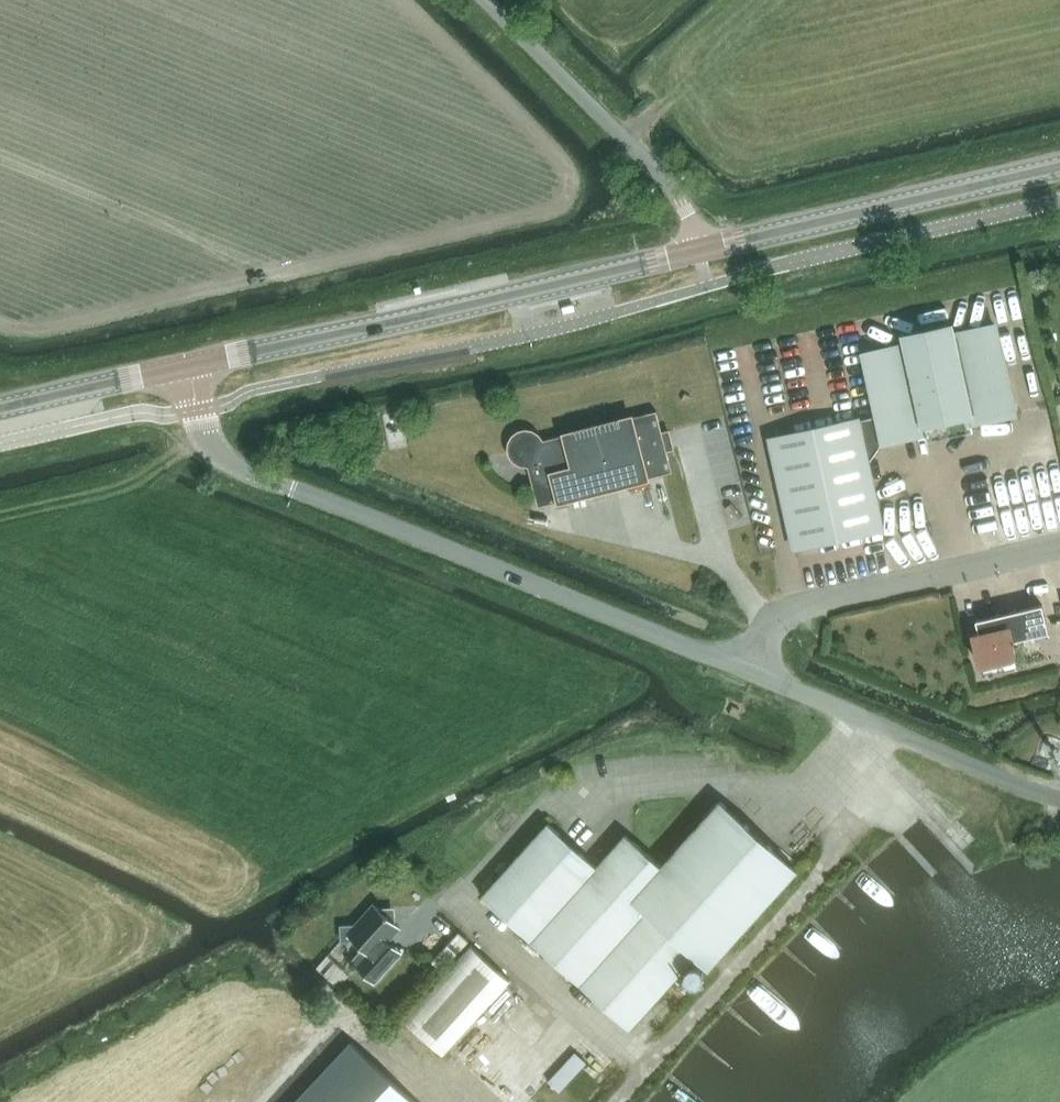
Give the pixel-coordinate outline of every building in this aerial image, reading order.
[(929,441),(930,441),(928,432),(970,423),(972,431),(974,431),(972,422),(1015,413),(995,325),(953,334),(951,326),(906,336),(907,344),(865,354),(878,416),(858,420),(771,439),(795,547),(882,528),(868,464),(884,442),(927,432),(929,441)] [(539,506),(673,471),(657,411),(541,440),(539,438),(538,436),(536,435),(533,433),(532,432),(529,432),(526,432),(523,432),(522,432),(519,433),(517,435),(515,437),(513,439),(512,442),(512,443),(511,444),(511,446),(511,447),(511,450),(512,451),(512,453),(513,455),(514,456),(516,458),(518,460),(520,462),(522,462),(524,463),(527,463),(539,506)] [(1013,641),(1049,632),(1042,604),(1006,613),(1013,641)] [(1016,656),(1013,641),(1006,613),(976,620),(979,633),(973,634),(980,664),(982,664),(985,675),(1016,668),(1014,656),(1016,656)] [(708,969),(798,870),(721,800),(662,866),(626,834),(597,866),(548,822),(482,896),(630,1028),(694,957),(708,969)] [(379,908),(374,904),(354,925),(341,926),(342,940),(355,939),(364,947),(352,961),(375,982),(396,958),(383,946),(400,928),(394,922),(391,926),(387,923),(387,920),(388,920),(388,914),(387,914),(387,908),(379,908)] [(459,933),(431,963),(440,972),(468,942),(459,933)] [(509,981),(469,945),(403,1019),(443,1055),(509,981)] [(351,1042),(296,1101),(415,1101),(351,1042)]
